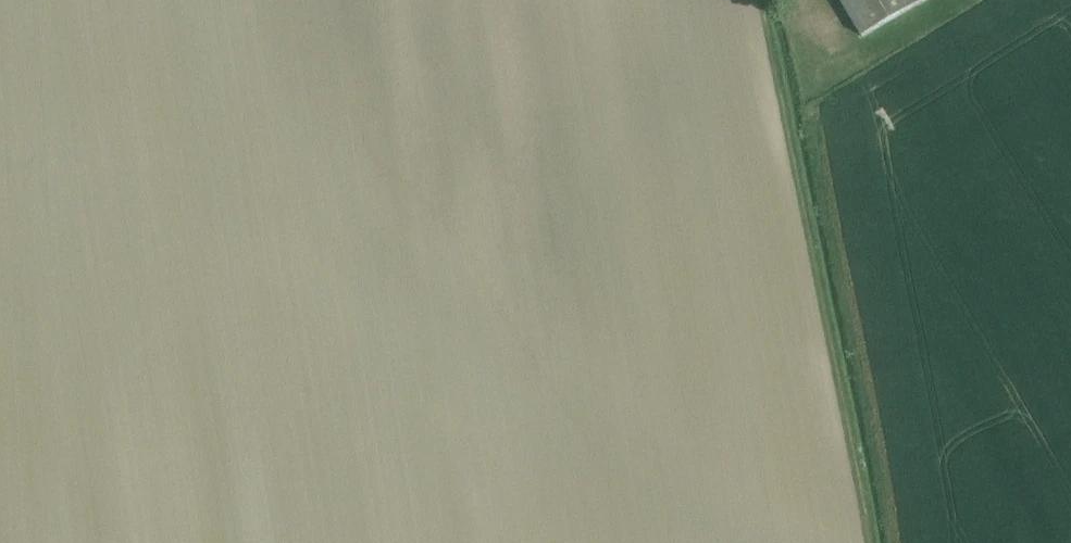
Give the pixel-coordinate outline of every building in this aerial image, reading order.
[(861,36),(924,0),(840,0),(861,36)]
